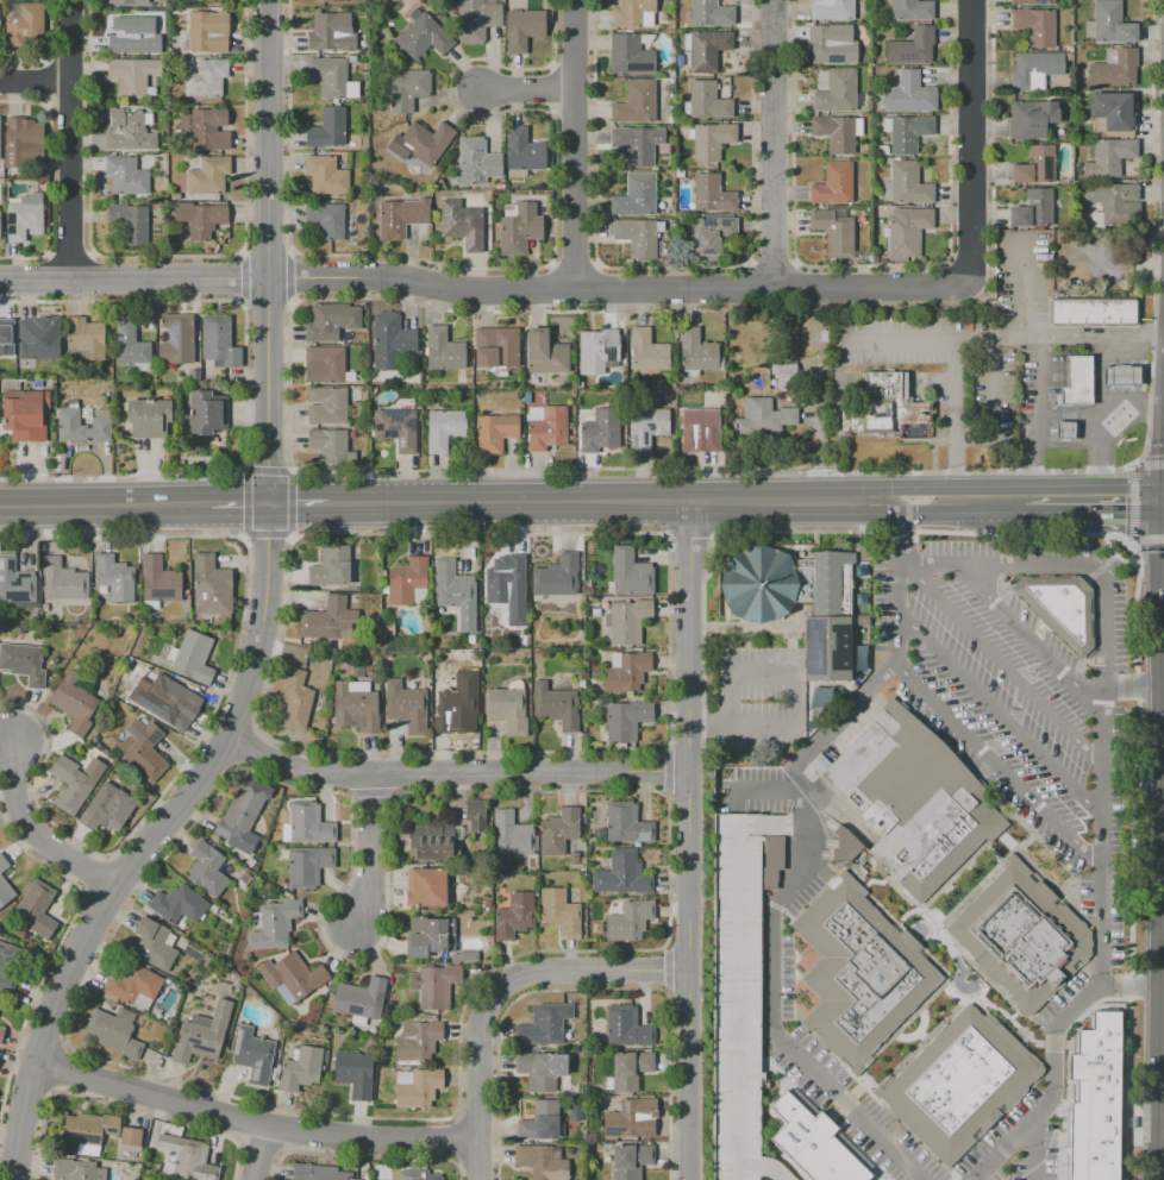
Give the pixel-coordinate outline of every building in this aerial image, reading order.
[(457,44),(458,0),(497,0),(497,4),(502,4),(501,27),(484,27),(484,45),(457,44)] [(619,10),(619,0),(653,0),(653,12),(643,12),(643,27),(612,27),(612,10),(619,10)] [(690,25),(691,0),(718,0),(718,6),(733,6),(733,26),(690,25)] [(827,2),(827,0),(854,0),(853,20),(812,20),(812,1),(827,2)] [(890,21),(891,0),(919,0),(934,0),(934,21),(890,21)] [(1135,42),(1094,43),(1094,38),(1083,38),(1083,20),(1094,20),(1093,0),(1121,0),(1121,23),(1135,23),(1135,42)] [(43,2),(43,39),(21,39),(21,46),(6,48),(5,17),(20,15),(20,2),(43,2)] [(415,6),(421,13),(424,11),(456,43),(442,56),(431,45),(413,64),(392,42),(413,20),(407,14),(415,6)] [(1010,10),(1053,10),(1055,48),(1027,48),(1026,29),(1010,29),(1010,10)] [(507,11),(544,12),(544,38),(526,37),(526,55),(506,54),(507,11)] [(189,51),(188,12),(227,12),(229,51),(189,51)] [(308,50),(308,32),(313,32),(313,13),(350,13),(350,37),(338,37),(338,54),(319,54),(319,50),(308,50)] [(148,17),(148,52),(107,54),(107,33),(120,33),(120,26),(125,26),(125,17),(148,17)] [(811,64),(811,44),(808,44),(808,25),(853,25),(852,64),(811,64)] [(885,64),(885,40),(912,40),(912,25),(932,25),(932,65),(885,64)] [(690,31),(732,31),(732,50),(716,50),(716,74),(690,74),(690,31)] [(609,73),(609,32),(640,33),(640,50),(656,50),(656,74),(609,73)] [(1134,86),(1089,86),(1089,62),(1104,62),(1104,49),(1137,48),(1137,68),(1134,68),(1134,86)] [(1014,52),(1064,52),(1064,75),(1027,76),(1028,93),(1010,93),(1010,71),(1014,71),(1014,52)] [(107,59),(159,58),(159,75),(146,75),(148,87),(155,87),(156,96),(117,96),(117,79),(107,79),(107,59)] [(184,96),(183,71),(196,71),(196,59),(227,59),(227,77),(223,77),(223,96),(184,96)] [(307,59),(346,59),(346,99),(321,99),(321,76),(307,76),(307,59)] [(935,111),(882,109),(882,87),(899,87),(899,68),(920,69),(920,87),(937,87),(935,111)] [(813,112),(814,93),(827,93),(828,69),(857,69),(857,113),(813,112)] [(428,70),(428,73),(431,73),(431,93),(428,93),(428,96),(413,96),(413,113),(390,113),(390,70),(428,70)] [(611,123),(611,105),(626,105),(627,80),(653,80),(653,123),(611,123)] [(690,81),(715,81),(715,99),(733,99),(733,118),(689,117),(690,81)] [(1131,93),(1131,131),(1104,131),(1104,117),(1087,118),(1087,103),(1090,103),(1090,93),(1131,93)] [(1010,101),(1057,101),(1057,123),(1045,123),(1045,138),(1007,139),(1007,119),(1010,119),(1010,101)] [(306,148),(306,124),(321,125),(321,106),(344,107),(343,145),(327,145),(327,148),(306,148)] [(108,108),(124,108),(124,113),(151,112),(151,124),(143,124),(143,128),(145,128),(145,134),(156,134),(156,150),(105,150),(105,130),(111,130),(111,117),(108,117),(108,108)] [(230,150),(190,150),(190,131),(180,131),(180,114),(213,113),(213,124),(217,124),(217,131),(229,131),(230,150)] [(890,153),(890,115),(934,117),(934,136),(918,136),(918,155),(890,153)] [(5,148),(5,117),(25,117),(25,123),(45,123),(45,161),(20,161),(20,148),(5,148)] [(853,155),(827,155),(827,136),(811,136),(811,117),(855,117),(853,155)] [(456,132),(432,168),(398,145),(412,121),(432,133),(440,121),(456,132)] [(507,125),(526,124),(527,143),(545,143),(545,169),(507,170),(507,125)] [(694,124),(736,125),(736,145),(719,145),(719,161),(694,161),(694,124)] [(627,167),(627,148),(611,148),(611,127),(664,127),(663,144),(652,144),(652,167),(627,167)] [(458,138),(484,138),(484,153),(501,153),(501,177),(484,177),(484,184),(449,184),(449,165),(458,165),(458,138)] [(1083,178),(1083,162),(1094,162),(1094,139),(1138,139),(1139,158),(1119,159),(1120,177),(1083,178)] [(1055,144),(1055,182),(1010,183),(1010,165),(1027,164),(1027,144),(1055,144)] [(105,156),(137,157),(136,170),(149,170),(149,194),(111,193),(111,177),(105,177),(105,156)] [(187,194),(187,170),(200,169),(200,156),(230,156),(230,174),(224,174),(224,194),(187,194)] [(348,194),(311,194),(311,175),(305,175),(305,156),(337,156),(337,170),(348,170),(348,194)] [(809,203),(809,182),(825,183),(825,161),(852,162),(852,203),(809,203)] [(934,202),(890,201),(891,161),(919,161),(918,183),(934,183),(934,202)] [(611,214),(611,195),(626,195),(626,172),(655,172),(655,214),(611,214)] [(694,172),(719,174),(719,190),(737,190),(737,212),(694,211),(694,172)] [(1139,226),(1089,226),(1089,212),(1101,212),(1101,202),(1082,202),(1082,184),(1138,183),(1139,226)] [(1051,188),(1052,226),(1008,227),(1008,207),(1014,207),(1014,200),(1026,200),(1025,188),(1051,188)] [(7,241),(7,202),(20,202),(20,195),(30,195),(30,192),(42,192),(42,234),(25,234),(25,241),(7,241)] [(380,201),(418,201),(418,197),(430,197),(430,224),(406,224),(406,239),(378,239),(380,201)] [(440,199),(459,199),(459,208),(467,208),(467,199),(482,199),(483,252),(464,252),(463,239),(440,239),(440,199)] [(500,256),(499,216),(503,216),(503,205),(517,205),(517,201),(534,201),(534,215),(542,215),(543,239),(525,239),(526,256),(500,256)] [(174,202),(193,202),(193,206),(226,205),(226,224),(213,225),(214,231),(209,231),(209,240),(188,240),(188,220),(174,221),(174,202)] [(108,203),(129,203),(129,206),(148,206),(148,245),(126,245),(126,221),(108,221),(108,203)] [(305,203),(344,205),(343,240),(321,240),(321,225),(305,225),(305,203)] [(888,256),(888,221),(890,221),(890,209),(934,209),(934,228),(921,228),(921,257),(888,256)] [(852,256),(825,256),(825,230),(809,230),(809,211),(853,211),(852,256)] [(694,218),(737,218),(737,238),(721,237),(721,261),(693,261),(694,218)] [(613,219),(657,219),(656,261),(630,261),(630,240),(613,239),(613,219)] [(1140,297),(1140,327),(1050,327),(1049,297),(1140,297)] [(349,303),(349,328),(336,328),(336,341),(305,341),(305,322),(311,322),(311,305),(349,303)] [(374,314),(376,314),(376,312),(395,312),(395,314),(400,314),(400,329),(418,329),(418,353),(400,353),(400,369),(374,370),(374,314)] [(193,314),(193,363),(157,363),(157,341),(167,343),(167,328),(161,328),(162,313),(193,314)] [(201,315),(230,315),(230,347),(240,347),(240,368),(221,366),(221,360),(201,359),(201,315)] [(105,324),(105,362),(81,362),(81,351),(63,351),(63,316),(85,316),(85,324),(105,324)] [(150,363),(114,364),(114,319),(133,318),(133,343),(150,343),(150,363)] [(57,335),(58,359),(18,360),(18,320),(37,320),(38,337),(57,335)] [(464,368),(427,369),(426,325),(448,325),(448,343),(464,343),(464,368)] [(13,357),(0,357),(0,326),(12,326),(13,357)] [(568,371),(526,371),(525,327),(547,327),(547,344),(568,344),(568,371)] [(669,370),(630,370),(630,327),(650,327),(650,344),(669,344),(669,370)] [(681,327),(700,327),(700,341),(716,341),(718,370),(681,370),(681,327)] [(518,366),(476,366),(476,328),(518,328),(518,366)] [(618,329),(618,363),(603,363),(603,375),(578,375),(578,332),(601,332),(601,329),(618,329)] [(344,346),(344,383),(305,383),(305,346),(344,346)] [(1064,356),(1090,356),(1090,406),(1058,406),(1058,388),(1064,388),(1064,356)] [(780,365),(800,365),(799,390),(780,391),(780,365)] [(1100,368),(1138,366),(1138,385),(1101,387),(1100,368)] [(910,374),(909,401),(908,401),(908,406),(931,404),(931,413),(920,413),(921,418),(932,418),(931,426),(902,426),(901,439),(881,439),(881,434),(863,435),(863,434),(845,434),(844,413),(864,413),(865,375),(910,374)] [(307,388),(348,388),(348,423),(307,425),(307,406),(320,406),(320,402),(307,402),(307,388)] [(226,396),(226,431),(212,431),(212,437),(183,435),(183,418),(189,418),(189,389),(212,390),(212,395),(226,396)] [(528,451),(528,407),(522,407),(522,391),(546,391),(546,406),(567,406),(567,446),(546,446),(546,451),(528,451)] [(14,444),(14,432),(6,432),(6,393),(23,393),(52,393),(52,410),(49,410),(49,444),(14,444)] [(781,413),(782,409),(801,409),(801,427),(784,427),(784,433),(768,433),(768,437),(738,437),(738,421),(746,420),(746,400),(775,398),(775,413),(781,413)] [(163,438),(130,438),(130,423),(125,423),(125,402),(167,401),(168,423),(163,423),(163,438)] [(62,442),(61,409),(83,409),(83,427),(90,427),(90,429),(96,429),(98,421),(114,421),(114,442),(98,442),(98,439),(90,439),(90,442),(62,442)] [(374,410),(417,409),(417,453),(396,454),(396,438),(374,438),(374,410)] [(622,448),(601,450),(601,456),(583,454),(582,423),(597,423),(596,410),(621,409),(622,448)] [(426,410),(467,410),(467,438),(446,438),(448,453),(426,454),(426,410)] [(671,410),(671,437),(653,438),(653,454),(634,454),(634,412),(671,410)] [(722,410),(722,453),(705,454),(703,437),(686,438),(684,410),(722,410)] [(476,415),(519,415),(519,438),(502,438),(502,453),(476,453),(476,415)] [(1053,423),(1072,423),(1072,440),(1053,440),(1053,423)] [(307,429),(346,429),(346,451),(356,451),(356,465),(324,466),(324,456),(321,456),(321,448),(307,448),(307,429)] [(348,546),(348,584),(308,584),(308,566),(321,566),(321,545),(348,546)] [(752,546),(739,551),(728,560),(721,572),(719,585),(720,594),(725,605),(734,616),(747,623),(762,624),(775,621),(784,615),(793,605),(797,592),(799,585),(796,571),(789,559),(780,551),(771,547),(752,546)] [(657,569),(657,596),(615,596),(615,547),(636,547),(636,565),(655,565),(655,569),(657,569)] [(193,553),(214,552),(214,569),(231,569),(232,613),(194,613),(193,553)] [(532,569),(545,569),(545,565),(559,565),(559,552),(578,552),(577,607),(532,605),(532,569)] [(138,567),(137,603),(113,603),(113,588),(99,588),(98,554),(117,554),(117,564),(129,564),(130,567),(138,567)] [(179,598),(142,598),(142,554),(162,554),(162,570),(179,570),(179,598)] [(39,603),(0,604),(0,556),(18,556),(18,573),(37,573),(37,577),(38,577),(39,603)] [(525,556),(525,589),(511,588),(511,603),(486,603),(486,567),(493,567),(493,564),(505,564),(505,556),(525,556)] [(813,556),(813,617),(805,617),(806,683),(851,683),(850,617),(853,617),(852,564),(856,564),(856,557),(813,556)] [(427,557),(427,588),(413,588),(413,604),(389,604),(389,569),(396,569),(396,565),(407,565),(407,557),(427,557)] [(475,630),(458,630),(458,607),(433,607),(433,557),(455,557),(455,576),(475,576),(475,630)] [(92,573),(92,601),(48,601),(48,577),(46,577),(46,558),(64,558),(64,570),(77,571),(77,573),(92,573)] [(1078,658),(1089,646),(1090,589),(1077,576),(1021,577),(1010,589),(1078,658)] [(301,611),(326,613),(327,594),(346,595),(346,609),(357,609),(357,623),(351,622),(351,628),(333,627),(333,639),(300,636),(301,611)] [(656,602),(656,620),(644,620),(644,646),(613,647),(613,628),(607,629),(607,615),(613,615),(614,604),(620,604),(620,602),(656,602)] [(187,628),(214,640),(204,665),(214,670),(207,685),(169,670),(187,628)] [(0,671),(0,665),(1,665),(2,645),(45,648),(45,654),(46,655),(46,663),(44,663),(44,671),(49,672),(48,691),(30,690),(31,677),(14,676),(14,672),(0,671)] [(653,654),(655,673),(646,673),(646,685),(642,686),(642,692),(625,692),(625,693),(607,693),(607,669),(624,669),(622,655),(639,655),(639,654),(653,654)] [(303,733),(280,726),(287,698),(281,697),(289,667),(307,672),(303,686),(314,689),(303,733)] [(85,741),(70,730),(77,721),(51,703),(73,670),(85,677),(79,686),(104,703),(90,721),(95,724),(85,741)] [(162,674),(193,692),(188,699),(192,702),(186,711),(194,716),(183,733),(143,710),(151,697),(149,696),(162,674)] [(387,679),(401,679),(401,689),(426,689),(426,736),(407,736),(407,720),(387,720),(387,679)] [(377,691),(377,714),(380,714),(380,733),(361,733),(361,727),(333,727),(333,680),(348,680),(348,691),(377,691)] [(433,733),(433,690),(442,690),(442,680),(464,680),(464,691),(477,691),(477,717),(463,717),(463,721),(451,721),(451,733),(433,733)] [(533,680),(547,680),(546,690),(576,691),(576,696),(577,696),(577,704),(576,704),(575,709),(578,709),(578,732),(561,732),(561,718),(547,718),(547,716),(533,716),(533,680)] [(484,689),(525,690),(525,717),(527,717),(527,735),(506,735),(506,720),(484,720),(484,689)] [(891,693),(1015,822),(927,908),(866,856),(883,840),(822,777),(844,758),(831,746),(891,693)] [(656,704),(656,723),(639,723),(639,743),(609,743),(609,705),(656,704)] [(151,782),(125,757),(139,742),(124,728),(134,717),(143,724),(148,720),(162,733),(150,746),(169,762),(151,782)] [(71,815),(49,802),(63,780),(48,770),(58,753),(76,765),(74,768),(94,782),(71,815)] [(828,762),(818,753),(808,765),(818,774),(828,762)] [(267,796),(249,830),(259,836),(250,855),(226,843),(227,841),(212,833),(220,816),(223,817),(234,795),(237,796),(244,784),(267,796)] [(77,823),(100,789),(112,797),(117,789),(137,802),(123,822),(119,820),(111,834),(96,824),(90,831),(77,823)] [(464,801),(484,799),(484,814),(465,814),(464,801)] [(290,801),(317,801),(317,803),(319,803),(319,821),(336,821),(336,841),(282,842),(282,823),(290,823),(290,801)] [(657,823),(657,843),(636,843),(636,842),(609,843),(609,803),(636,803),(636,805),(639,805),(639,823),(657,823)] [(578,808),(578,839),(564,839),(564,855),(539,855),(540,820),(547,820),(547,817),(559,817),(559,806),(578,808)] [(761,1167),(761,1179),(712,1179),(709,808),(728,808),(757,808),(757,824),(759,1054),(761,1144),(761,1167)] [(537,852),(533,851),(533,854),(493,854),(494,809),(513,809),(513,824),(532,824),(531,829),(533,829),(533,835),(537,835),(537,852)] [(412,861),(412,851),(409,851),(409,834),(412,834),(412,824),(448,823),(448,836),(451,836),(451,852),(448,852),(448,860),(412,861)] [(200,840),(225,858),(217,871),(229,879),(214,898),(198,886),(196,887),(184,879),(189,872),(188,871),(196,859),(189,854),(200,840)] [(280,848),(334,847),(334,867),(319,867),(319,886),(314,886),(314,887),(289,889),(288,861),(280,861),(280,848)] [(639,851),(639,865),(644,865),(644,878),(656,878),(656,896),(651,896),(651,895),(637,895),(637,893),(627,893),(626,895),(595,896),(595,873),(613,873),(614,851),(634,851),(634,849),(639,851)] [(20,897),(0,912),(0,855),(2,853),(13,867),(4,875),(20,897)] [(572,866),(572,853),(581,853),(581,866),(572,866)] [(1022,859),(1093,933),(1093,956),(1035,1018),(946,929),(1022,859)] [(445,906),(406,906),(406,890),(407,890),(407,868),(444,868),(445,906)] [(844,870),(949,983),(857,1075),(800,1022),(821,1000),(800,978),(822,956),(790,924),(844,870)] [(60,924),(49,941),(33,930),(36,927),(15,915),(37,879),(55,891),(42,912),(60,924)] [(145,905),(157,890),(165,896),(174,885),(177,889),(181,883),(208,902),(194,923),(180,914),(173,924),(145,905)] [(540,887),(565,887),(564,904),(580,904),(580,936),(561,936),(561,927),(549,927),(549,923),(540,922),(540,887)] [(532,892),(533,929),(513,929),(513,940),(495,940),(494,908),(508,908),(508,892),(532,892)] [(259,905),(300,902),(301,917),(289,918),(290,933),(287,933),(288,946),(248,948),(246,933),(262,931),(259,905)] [(657,902),(657,921),(647,921),(647,934),(644,934),(644,942),(608,942),(608,917),(625,917),(626,903),(652,903),(652,902),(657,902)] [(165,972),(134,959),(138,949),(136,947),(140,935),(134,933),(142,917),(170,929),(168,934),(175,936),(170,947),(176,949),(165,972)] [(455,919),(455,952),(426,952),(426,958),(406,959),(406,934),(409,934),(409,917),(426,917),(426,919),(455,919)] [(14,994),(0,990),(0,942),(11,947),(11,946),(23,950),(18,964),(11,961),(6,974),(21,979),(14,994)] [(293,949),(309,972),(320,964),(331,977),(298,1003),(270,967),(293,949)] [(477,961),(458,961),(458,952),(477,952),(477,961)] [(104,991),(111,974),(120,978),(125,967),(130,968),(132,962),(164,977),(154,1000),(151,1000),(146,1010),(104,991)] [(449,1009),(420,1010),(420,991),(409,991),(409,973),(420,973),(420,967),(443,967),(443,965),(462,965),(462,983),(449,983),(449,1009)] [(337,983),(368,988),(370,974),(386,978),(381,1009),(376,1008),(374,1019),(331,1011),(337,983)] [(215,1060),(190,1054),(188,1065),(170,1060),(175,1042),(177,1042),(183,1022),(190,1023),(193,1016),(211,1021),(217,998),(231,1002),(215,1060)] [(876,1094),(946,1168),(1046,1071),(974,999),(876,1094)] [(518,1044),(518,1024),(532,1024),(532,1004),(572,1004),(572,1019),(563,1019),(563,1044),(518,1044)] [(94,1006),(113,1016),(117,1008),(134,1015),(131,1024),(136,1027),(131,1037),(145,1043),(137,1061),(81,1036),(94,1006)] [(657,1028),(657,1048),(609,1047),(609,1008),(636,1008),(636,1009),(640,1009),(640,1028),(657,1028)] [(1124,1013),(1089,1013),(1089,1038),(1082,1038),(1082,1061),(1076,1061),(1075,1113),(1068,1113),(1068,1179),(1121,1179),(1124,1013)] [(442,1019),(442,1040),(434,1040),(434,1054),(425,1054),(425,1061),(395,1061),(395,1035),(401,1035),(401,1021),(442,1019)] [(275,1041),(269,1086),(246,1084),(249,1067),(231,1065),(237,1024),(254,1027),(251,1038),(275,1041)] [(4,1047),(0,1046),(0,1028),(8,1030),(4,1047)] [(300,1044),(323,1048),(318,1084),(311,1082),(311,1087),(299,1085),(299,1092),(279,1090),(282,1059),(298,1061),(300,1044)] [(336,1052),(373,1055),(369,1103),(351,1100),(352,1085),(332,1084),(336,1052)] [(526,1092),(526,1072),(513,1072),(513,1053),(567,1053),(567,1074),(556,1074),(556,1092),(526,1092)] [(615,1093),(617,1078),(615,1078),(615,1055),(657,1055),(657,1074),(640,1074),(640,1093),(615,1093)] [(442,1068),(443,1088),(434,1088),(434,1100),(430,1100),(430,1107),(395,1107),(395,1072),(412,1072),(412,1068),(442,1068)] [(869,1175),(865,1179),(810,1179),(768,1140),(782,1124),(768,1107),(784,1090),(869,1175)] [(518,1138),(518,1119),(532,1119),(532,1099),(558,1099),(558,1138),(518,1138)] [(659,1100),(659,1121),(643,1121),(643,1138),(607,1138),(606,1115),(622,1113),(622,1100),(659,1100)] [(572,1123),(572,1106),(583,1106),(583,1123),(572,1123)] [(62,1115),(75,1116),(76,1112),(102,1117),(102,1115),(120,1117),(118,1136),(104,1134),(102,1141),(100,1140),(98,1159),(76,1155),(79,1143),(58,1141),(62,1115)] [(121,1126),(142,1129),(139,1147),(119,1144),(121,1126)] [(220,1167),(217,1179),(182,1179),(170,1178),(176,1151),(156,1148),(158,1134),(208,1143),(204,1163),(220,1167)] [(567,1160),(567,1179),(531,1179),(531,1166),(515,1166),(515,1146),(561,1146),(561,1160),(567,1160)] [(644,1167),(644,1179),(615,1179),(615,1147),(657,1147),(657,1166),(644,1167)] [(95,1162),(95,1179),(65,1179),(65,1176),(52,1176),(54,1159),(73,1159),(73,1161),(81,1161),(82,1160),(89,1160),(89,1161),(95,1162)] [(351,1172),(351,1179),(291,1179),(292,1163),(337,1166),(337,1170),(351,1172)] [(428,1170),(428,1179),(398,1179),(398,1170),(428,1170)]
